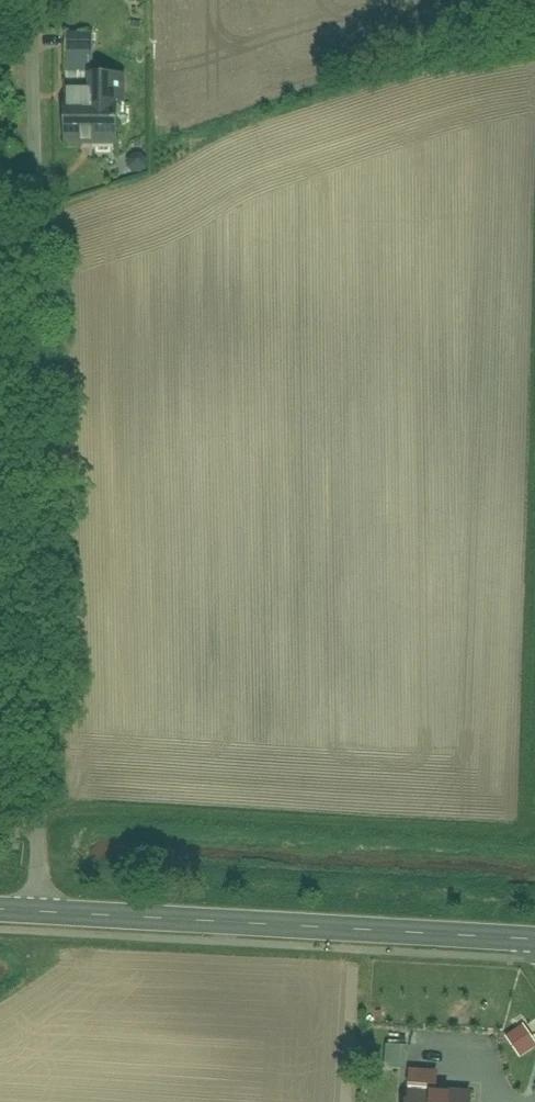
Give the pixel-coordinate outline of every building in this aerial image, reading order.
[(96,40),(66,42),(64,149),(119,149),(118,113),(125,111),(124,79),(94,79),(96,40)] [(534,1051),(534,1050),(525,1026),(504,1035),(515,1059),(534,1051)] [(384,1046),(382,1068),(403,1070),(405,1048),(384,1046)]
